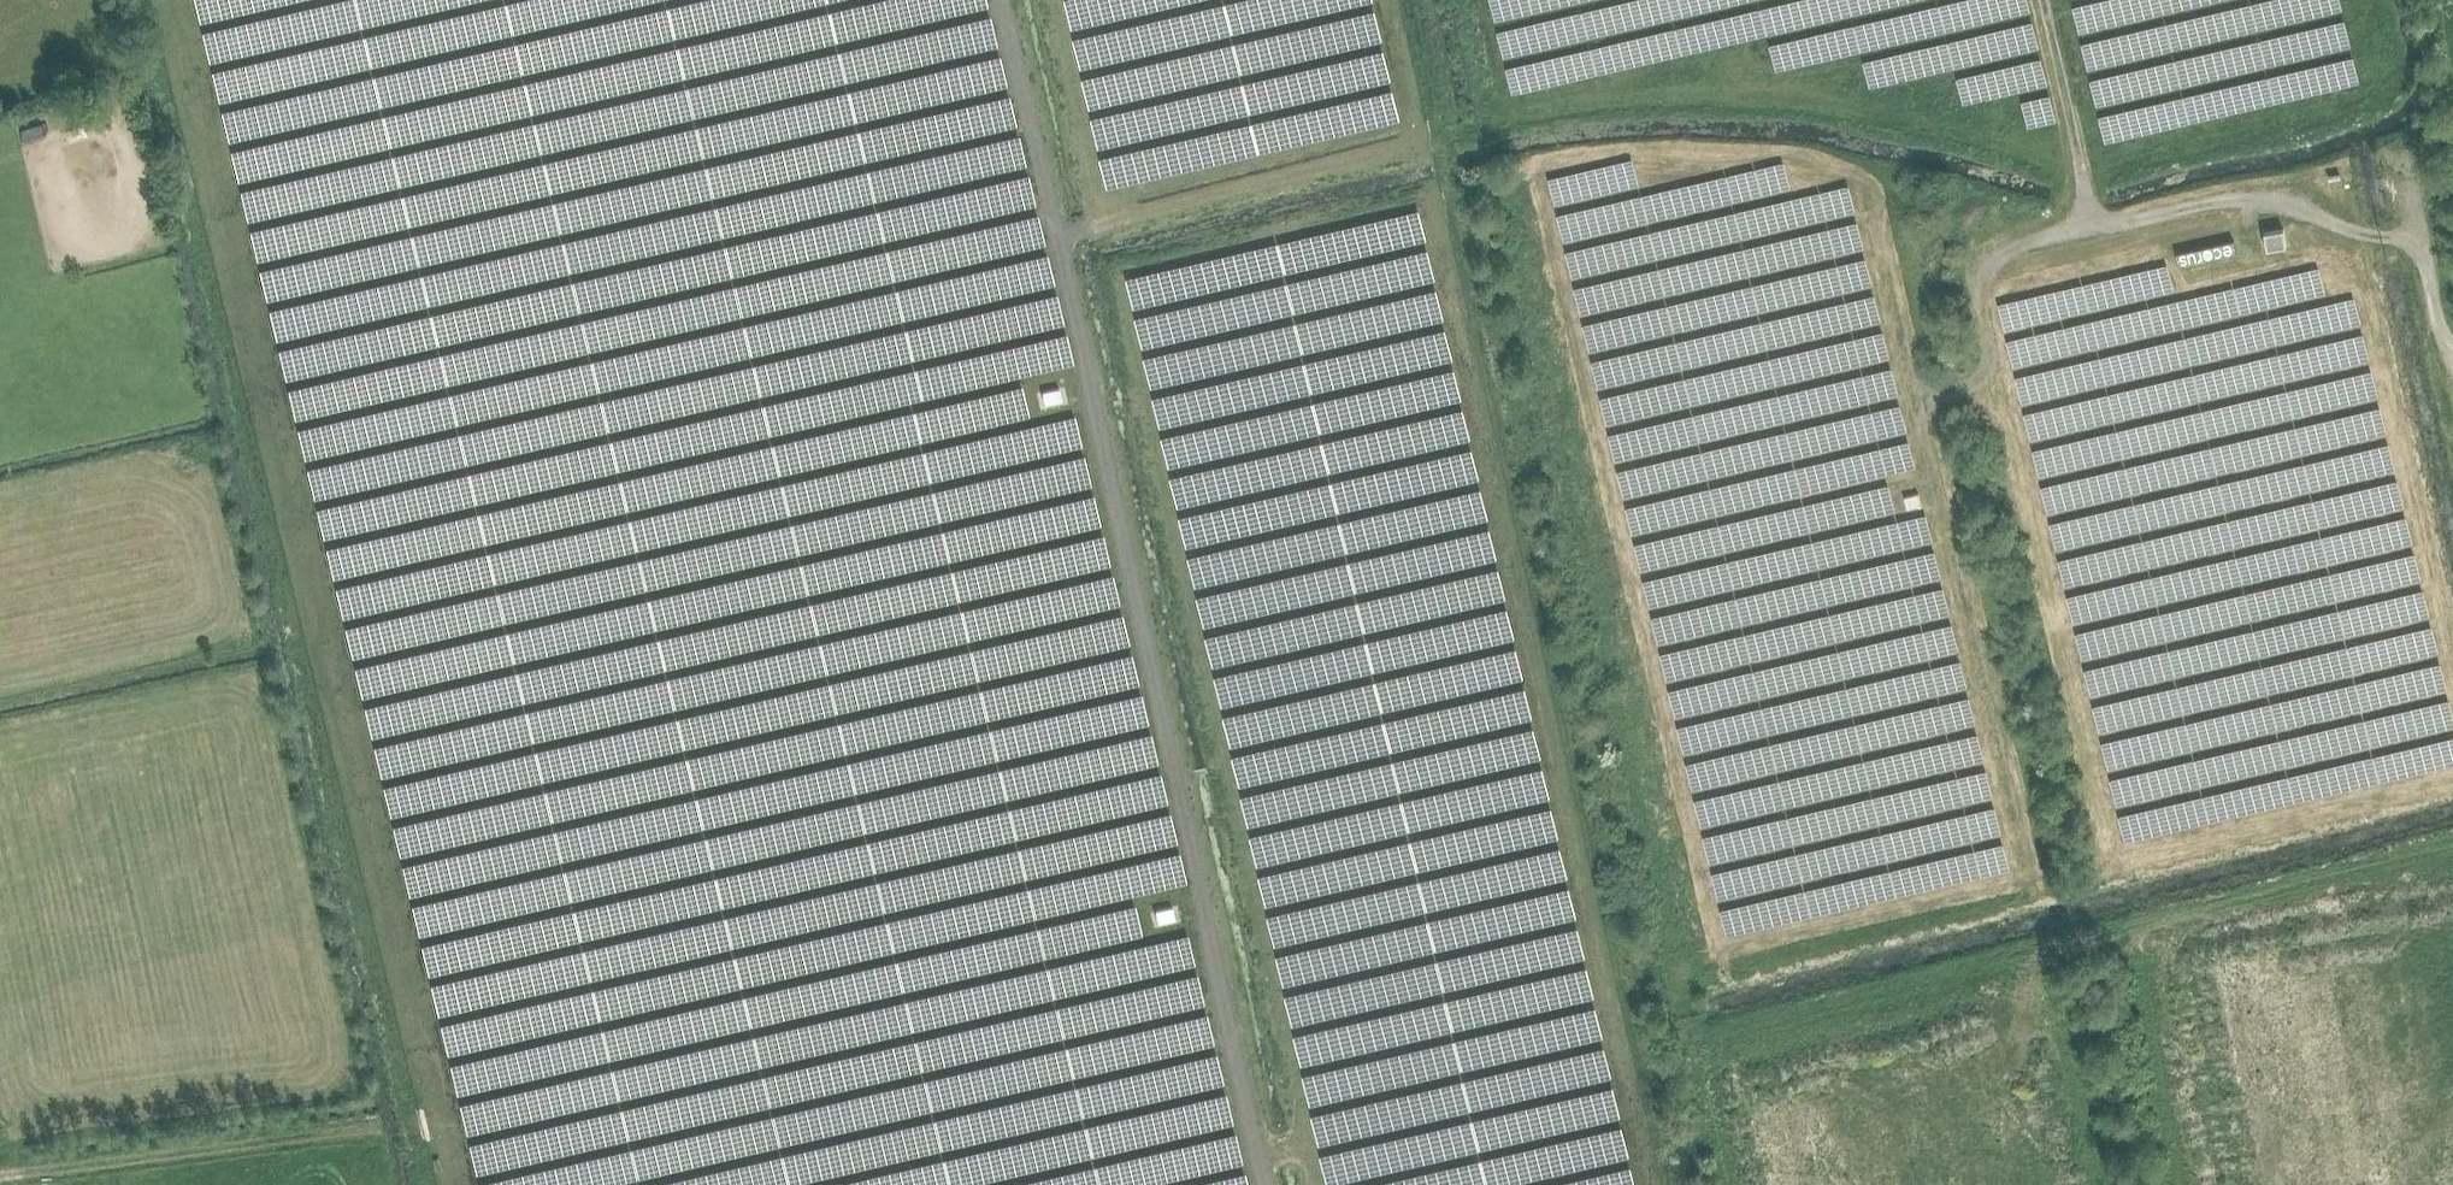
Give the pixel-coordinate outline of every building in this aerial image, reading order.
[(2091,67),(2126,60),(2120,32),(2127,30),(2124,12),(2117,13),(2114,0),(2078,0),(2091,67)] [(972,94),(1018,84),(1001,5),(956,14),(972,94)] [(2105,115),(2107,137),(2159,132),(2157,117),(2126,120),(2125,113),(2105,115)] [(2266,250),(2285,246),(2282,228),(2263,231),(2266,250)] [(2012,337),(2051,511),(2103,499),(2098,477),(2110,478),(2093,469),(2120,454),(2120,444),(2098,433),(2110,434),(2111,423),(2123,424),(2125,403),(2130,412),(2142,410),(2119,398),(2118,395),(2132,369),(2114,368),(2112,360),(2122,358),(2108,357),(2104,350),(2090,358),(2080,340),(2051,346),(2044,342),(2038,346),(2032,335),(2030,348),(2025,338),(2012,337)] [(2153,732),(2109,739),(2113,765),(2165,757),(2163,747),(2190,743),(2189,739),(2178,741),(2177,734),(2168,735),(2167,731),(2153,734),(2153,732)] [(2123,784),(2135,839),(2197,825),(2192,801),(2169,806),(2165,788),(2161,789),(2158,776),(2123,784)]
